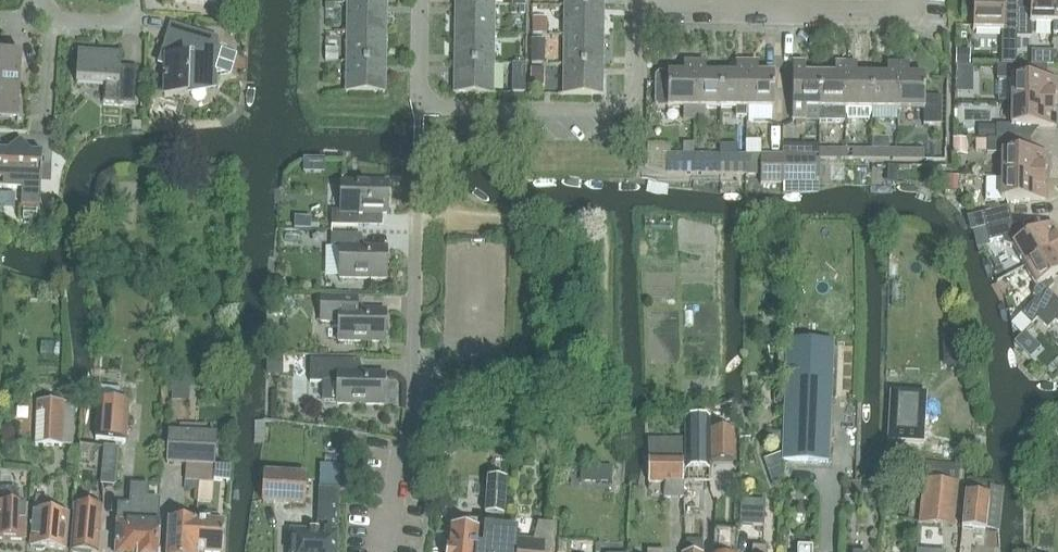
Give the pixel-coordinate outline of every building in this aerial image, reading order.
[(1016,38),(1016,10),(1003,10),(1003,0),(973,0),(972,31),(1001,31),(1001,37),(1016,38)] [(1054,23),(1054,0),(1030,0),(1030,10),(1016,10),(1016,38),(1031,38),(1031,23),(1054,23)] [(348,3),(347,32),(386,33),(386,3),(348,3)] [(456,4),(455,34),(494,34),(494,5),(456,4)] [(565,6),(565,35),(603,36),(604,6),(565,6)] [(230,73),(236,54),(216,48),(216,39),(171,25),(166,43),(170,44),(167,59),(165,97),(187,98),(188,87),(215,89),(216,77),(230,73)] [(347,32),(347,62),(385,62),(386,33),(347,32)] [(455,34),(455,63),(493,64),(494,34),(455,34)] [(530,36),(531,59),(553,58),(552,35),(530,36)] [(565,35),(564,65),(603,65),(603,36),(565,35)] [(103,103),(135,105),(137,68),(121,67),(121,55),(78,52),(76,82),(104,84),(103,103)] [(19,114),(23,56),(0,55),(0,113),(19,114)] [(385,62),(347,62),(346,92),(385,92),(385,62)] [(695,120),(695,108),(695,62),(684,62),(684,74),(659,74),(656,77),(656,90),(659,93),(668,93),(668,107),(684,108),(684,119),(695,120)] [(705,120),(705,108),(721,108),(721,74),(706,74),(706,62),(695,62),(695,108),(695,120),(705,120)] [(721,74),(721,108),(736,108),(735,117),(747,118),(747,63),(737,62),(736,74),(721,74)] [(493,64),(455,63),(455,93),(493,94),(493,64)] [(758,63),(747,63),(747,118),(758,118),(758,108),(774,108),(774,75),(758,75),(758,63)] [(793,75),(793,122),(805,123),(805,109),(819,109),(820,75),(805,75),(805,63),(794,63),(794,75),(793,75)] [(820,75),(819,109),(819,122),(845,123),(845,109),(846,63),(834,63),(834,75),(820,75)] [(857,64),(846,63),(845,109),(848,121),(869,121),(872,109),(872,76),(857,76),(857,64)] [(898,110),(898,64),(887,64),(887,76),(872,76),(872,109),(898,110)] [(898,110),(924,110),(923,125),(940,125),(940,98),(925,97),(925,76),(909,76),(909,64),(898,64),(898,110)] [(603,65),(564,65),(564,95),(602,95),(603,65)] [(1011,80),(1011,103),(1053,104),(1054,94),(1056,94),(1057,80),(1033,79),(1033,66),(997,66),(996,80),(1011,80)] [(525,81),(512,81),(512,93),(525,93),(525,81)] [(996,126),(995,140),(1023,140),(1023,127),(1056,128),(1056,113),(1053,113),(1053,104),(1011,103),(1010,126),(996,126)] [(1001,154),(1001,177),(1043,177),(1043,168),(1046,168),(1046,153),(1023,153),(1023,140),(995,140),(987,140),(986,154),(1001,154)] [(40,207),(43,154),(25,153),(25,148),(25,147),(25,146),(24,145),(23,144),(22,143),(20,143),(19,143),(17,143),(16,144),(15,145),(15,146),(14,147),(14,148),(14,153),(0,152),(0,178),(3,178),(5,182),(8,186),(12,188),(22,189),(21,206),(40,207)] [(818,160),(819,160),(837,160),(837,149),(818,149),(818,160)] [(853,149),(853,160),(871,160),(871,149),(853,149)] [(871,149),(871,160),(889,161),(889,150),(871,149)] [(906,150),(905,161),(923,161),(923,150),(906,150)] [(686,155),(682,155),(667,155),(666,174),(686,174),(686,155)] [(720,175),(720,155),(702,155),(702,174),(720,175)] [(720,155),(720,175),(738,175),(738,155),(720,155)] [(782,184),(783,156),(760,156),(760,184),(782,184)] [(783,156),(782,184),(815,185),(815,156),(783,156)] [(1043,177),(1001,177),(1000,201),(1045,202),(1046,187),(1043,187),(1043,177)] [(387,213),(387,183),(341,182),(341,212),(332,212),(332,226),(359,226),(359,213),(387,213)] [(981,215),(985,229),(1011,222),(1008,208),(981,215)] [(1024,267),(1057,247),(1057,241),(1056,237),(1057,236),(1057,235),(1051,223),(1026,237),(1023,231),(1014,234),(1011,222),(985,229),(988,243),(1002,240),(1003,245),(1010,247),(1012,246),(1024,267)] [(278,243),(318,244),(318,229),(278,227),(278,243)] [(331,248),(340,248),(340,278),(386,279),(386,248),(358,248),(358,235),(331,234),(331,248)] [(1037,320),(1056,300),(1047,292),(1053,285),(1050,279),(1057,275),(1057,247),(1024,267),(1036,287),(1033,289),(1032,296),(1036,299),(1020,315),(1030,326),(1037,320)] [(357,298),(320,297),(319,323),(339,324),(339,341),(385,342),(385,312),(357,311),(357,298)] [(1057,324),(1057,302),(1056,300),(1037,320),(1047,330),(1054,322),(1057,324)] [(962,326),(943,327),(943,340),(962,339),(962,326)] [(1025,333),(1015,343),(1030,358),(1040,348),(1025,333)] [(782,460),(828,461),(833,344),(787,342),(782,460)] [(337,402),(337,404),(384,405),(384,374),(356,374),(356,361),(310,360),(310,383),(323,383),(322,399),(325,402),(337,402)] [(98,401),(96,439),(126,442),(129,402),(120,402),(121,389),(99,387),(98,401)] [(888,394),(886,446),(920,447),(923,396),(888,394)] [(35,445),(62,446),(64,403),(38,402),(35,445)] [(709,418),(686,418),(686,444),(686,469),(709,469),(709,444),(709,418)] [(734,462),(735,431),(711,430),(710,462),(734,462)] [(217,436),(169,433),(167,464),(186,465),(185,481),(211,482),(213,466),(215,467),(217,436)] [(101,485),(115,486),(118,449),(104,447),(101,485)] [(648,458),(648,482),(665,482),(665,497),(683,497),(683,458),(648,458)] [(320,465),(320,481),(342,481),(341,464),(320,465)] [(614,467),(598,466),(597,482),(613,483),(614,467)] [(263,503),(304,505),(306,476),(264,474),(263,503)] [(485,515),(504,517),(507,480),(488,479),(485,515)] [(923,481),(919,524),(954,527),(958,484),(923,481)] [(159,526),(157,526),(159,502),(147,501),(148,488),(132,488),(130,508),(119,507),(119,514),(118,514),(116,551),(158,551),(159,526)] [(16,491),(1,490),(1,505),(0,505),(0,540),(26,541),(27,506),(16,506),(16,491)] [(339,490),(319,490),(318,532),(291,531),(290,551),(337,551),(339,490)] [(962,528),(985,530),(989,496),(965,493),(962,528)] [(31,547),(34,548),(36,551),(43,551),(45,549),(48,549),(48,550),(56,551),(56,550),(65,551),(69,516),(47,513),(48,498),(35,497),(31,547)] [(739,526),(764,527),(765,502),(740,501),(739,526)] [(103,507),(75,505),(71,550),(71,551),(77,551),(99,551),(103,507)] [(196,523),(195,551),(222,551),(224,525),(211,524),(211,515),(204,515),(204,523),(196,523)] [(196,523),(169,521),(167,551),(195,551),(196,523)] [(477,551),(483,551),(485,530),(486,523),(465,521),(464,530),(450,529),(448,547),(443,547),(443,551),(477,551)] [(556,525),(538,523),(533,543),(518,541),(517,551),(553,551),(556,525)] [(485,530),(483,551),(514,551),(516,533),(485,530)] [(715,531),(713,549),(713,551),(736,551),(737,532),(715,531)] [(703,541),(686,541),(687,551),(703,551),(703,541)]
